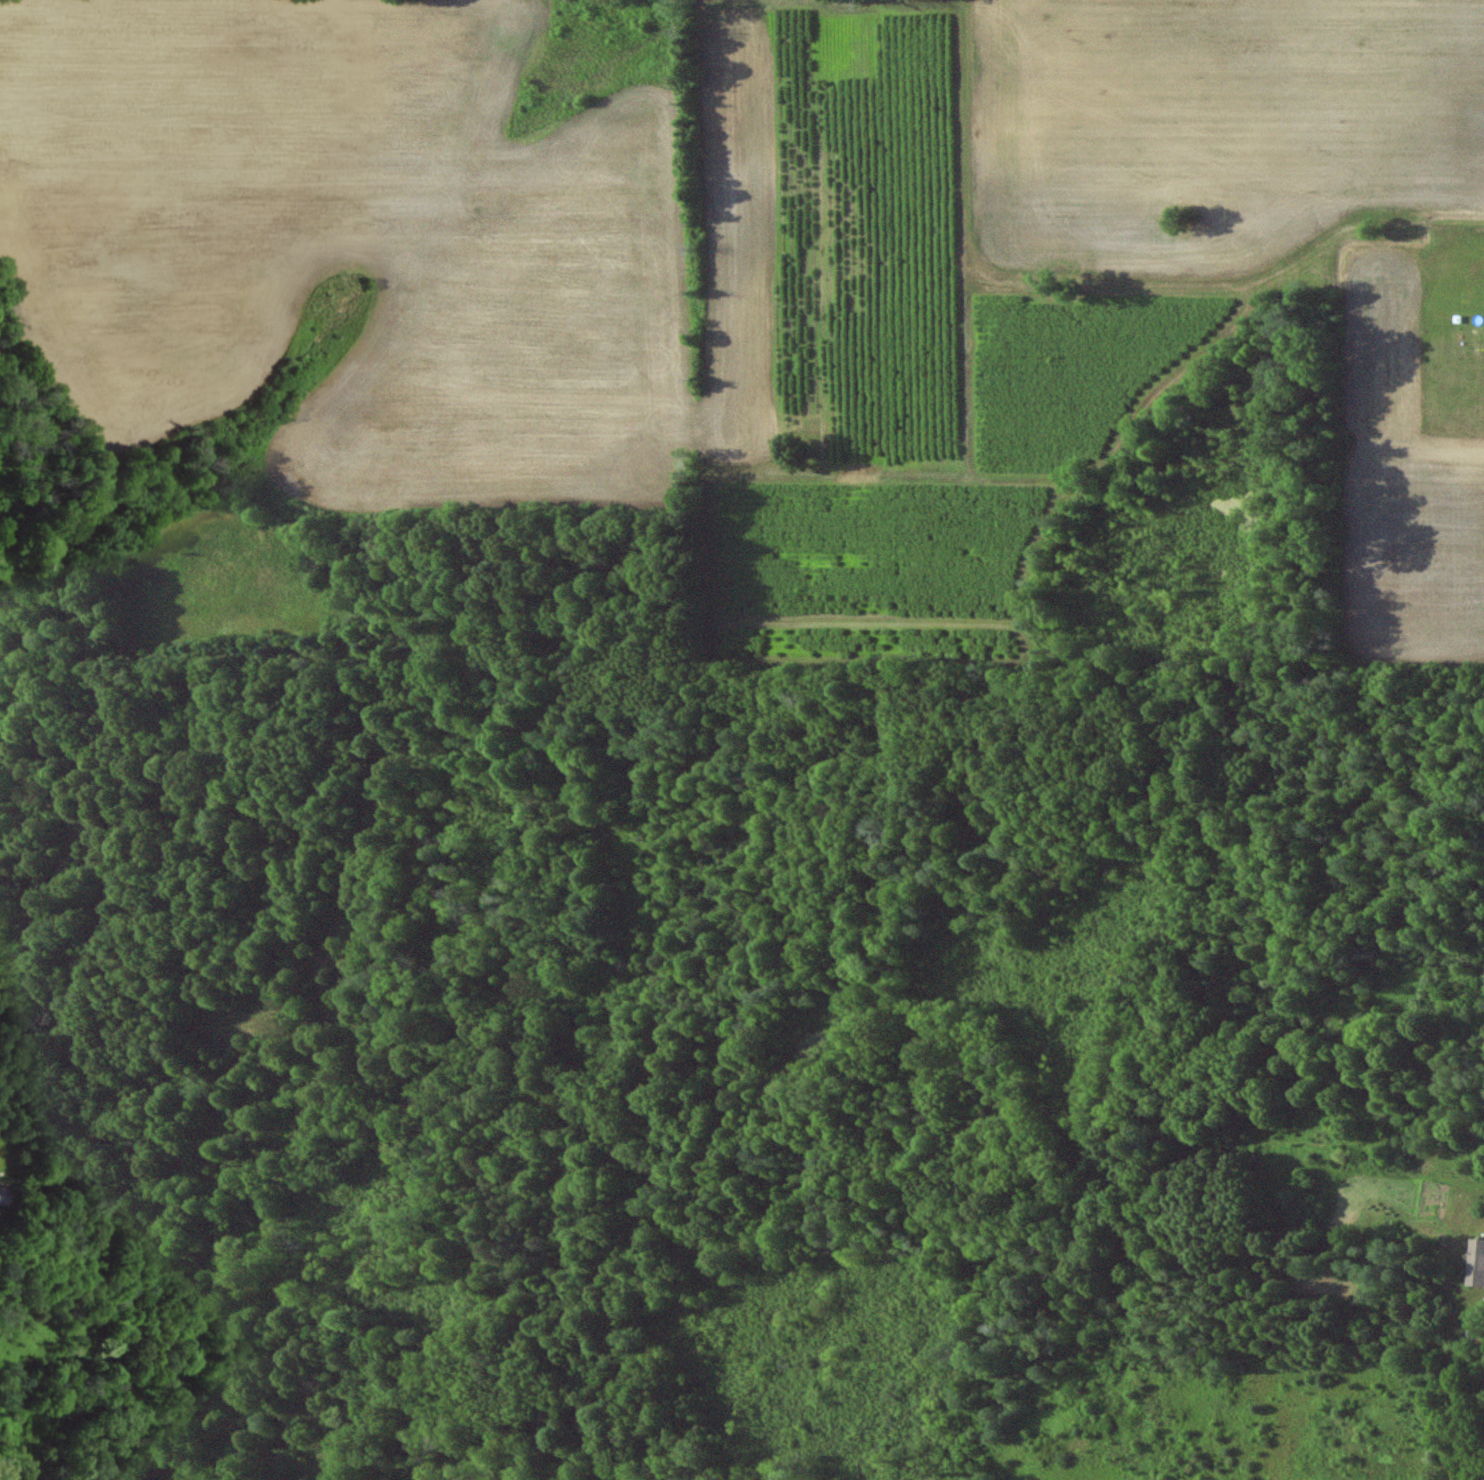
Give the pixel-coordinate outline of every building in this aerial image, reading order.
[(1470,1239),(1468,1286),(1483,1286),(1483,1239),(1470,1239)]
